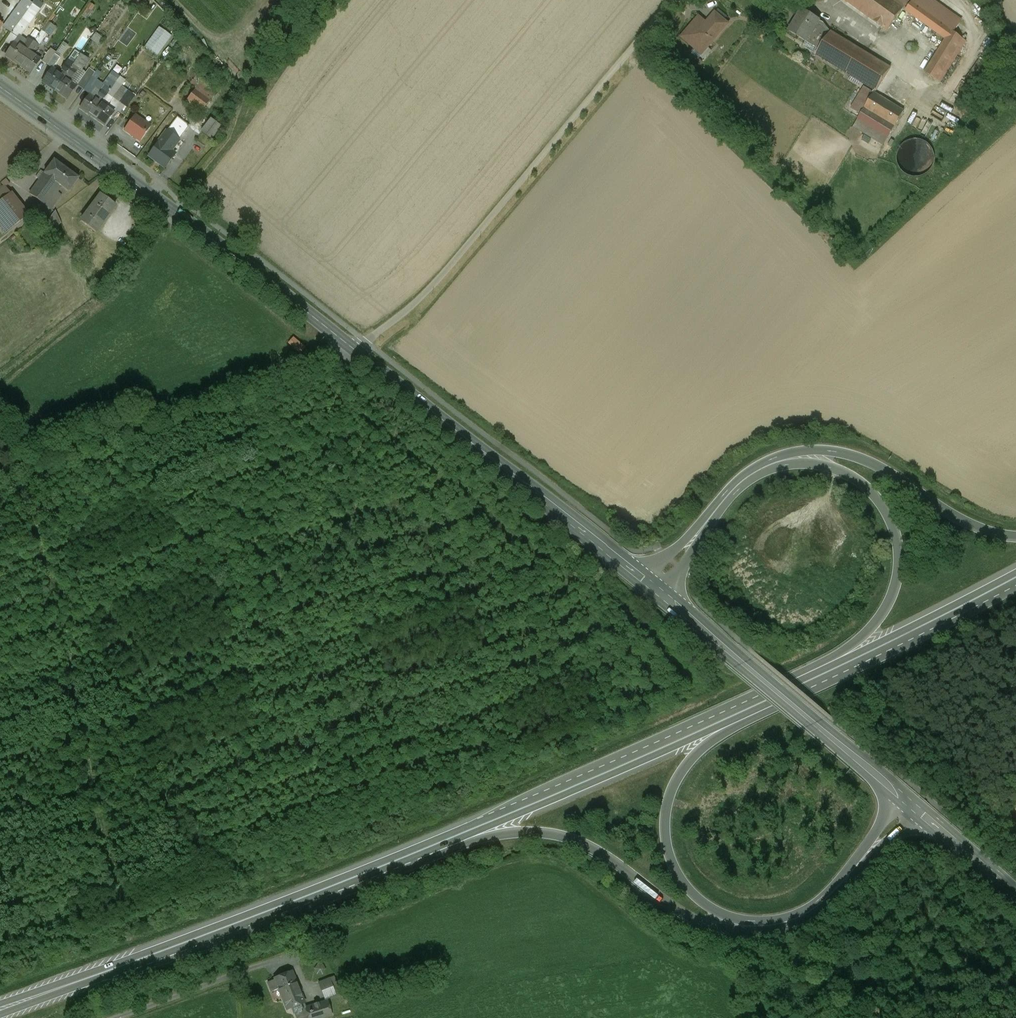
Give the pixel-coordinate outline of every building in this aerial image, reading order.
[(28,0),(20,0),(3,25),(11,31),(32,3),(28,0)] [(887,31),(904,8),(893,0),(844,0),(887,31)] [(949,28),(912,2),(906,10),(946,39),(925,73),(941,83),(966,41),(949,29),(949,28)] [(39,9),(32,3),(11,31),(18,37),(39,9)] [(819,20),(803,10),(790,32),(806,42),(808,39),(821,47),(830,33),(821,27),(824,23),(819,20)] [(728,24),(715,13),(706,24),(706,25),(709,28),(710,27),(710,28),(713,25),(722,32),(728,24)] [(706,24),(699,18),(683,36),(691,43),(692,46),(695,49),(692,52),(692,54),(699,60),(709,48),(708,48),(712,43),(712,41),(716,35),(718,36),(722,32),(713,25),(710,28),(710,27),(709,28),(706,25),(706,24)] [(146,44),(158,52),(170,36),(158,28),(146,44)] [(891,69),(831,32),(830,33),(821,47),(816,54),(876,91),(891,69)] [(94,33),(90,39),(98,43),(101,37),(94,33)] [(24,41),(18,37),(4,55),(17,64),(26,50),(33,41),(28,37),(24,41)] [(26,50),(32,54),(39,45),(33,41),(26,50)] [(56,52),(50,48),(41,60),(47,64),(54,54),(56,52)] [(32,54),(26,50),(17,64),(29,73),(39,59),(32,54)] [(60,58),(54,54),(47,64),(51,67),(52,68),(60,58)] [(52,68),(51,67),(42,81),(55,90),(70,67),(65,63),(58,72),(52,68)] [(76,71),(70,67),(55,90),(67,99),(76,85),(69,80),(76,71)] [(88,67),(76,85),(83,90),(95,72),(88,67)] [(195,86),(194,88),(210,100),(216,91),(195,75),(190,82),(195,86)] [(108,78),(100,87),(105,92),(113,83),(108,78)] [(210,100),(194,88),(185,100),(200,112),(210,100)] [(102,90),(96,98),(101,102),(108,94),(102,90)] [(96,98),(89,93),(79,107),(91,116),(101,102),(96,98)] [(894,105),(875,93),(859,118),(854,127),(884,145),(904,111),(894,105)] [(113,97),(108,94),(101,102),(106,106),(113,97)] [(907,106),(897,100),(894,105),(904,111),(907,106)] [(106,106),(101,102),(91,116),(104,125),(114,111),(106,106)] [(151,126),(135,114),(124,130),(140,141),(151,126)] [(177,116),(166,130),(179,139),(189,126),(177,116)] [(221,125),(210,117),(199,131),(210,140),(221,125)] [(179,139),(166,130),(147,155),(165,168),(175,154),(170,150),(179,139)] [(916,144),(913,144),(910,144),(908,145),(905,146),(903,147),(902,148),(900,149),(899,151),(898,153),(896,155),(896,157),(895,159),(895,161),(895,163),(896,165),(896,167),(897,168),(898,171),(900,173),(903,175),(905,177),(907,178),(909,178),(912,179),(914,179),(917,178),(920,178),(922,177),(924,175),(926,174),(927,173),(928,171),(930,170),(931,167),(932,165),(932,163),(932,161),(932,159),(932,158),(931,156),(930,154),(929,152),(927,150),(926,148),(924,147),(923,146),(921,145),(919,144),(916,144)] [(34,177),(39,180),(29,193),(50,209),(61,194),(55,190),(59,184),(68,191),(79,178),(54,159),(44,172),(40,169),(34,177)] [(0,188),(0,227),(4,233),(28,214),(4,185),(0,188)] [(115,205),(100,193),(79,221),(94,233),(115,205)] [(60,223),(55,211),(44,224),(53,232),(60,223)] [(300,353),(302,351),(305,348),(293,339),(289,344),(300,352),(300,353)] [(275,978),(275,979),(268,982),(272,992),(279,989),(287,1009),(292,1007),(296,1017),(303,1017),(308,1016),(309,1016),(306,1007),(300,993),(302,991),(301,988),(298,988),(292,972),(275,978)] [(337,982),(336,982),(334,977),(330,978),(336,995),(341,993),(337,982)] [(330,978),(319,983),(325,999),(336,995),(330,978)] [(306,1007),(309,1016),(308,1016),(309,1017),(323,1017),(332,1015),(328,1002),(326,1001),(306,1007)]
